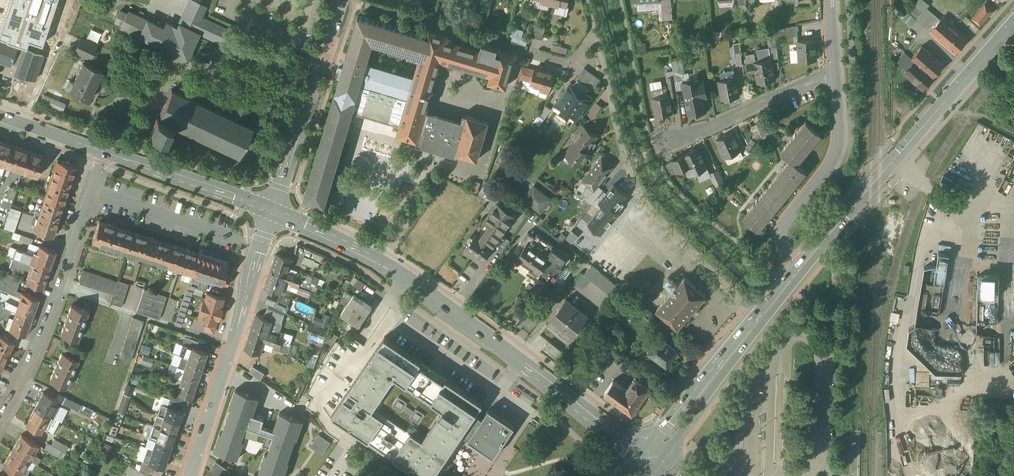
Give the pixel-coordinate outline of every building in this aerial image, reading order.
[(17,45),(16,48),(24,50),(25,47),(26,48),(29,40),(42,45),(57,0),(9,0),(0,26),(0,39),(17,45)] [(175,33),(129,11),(128,10),(127,14),(120,11),(115,22),(121,25),(120,28),(121,28),(186,58),(186,59),(199,33),(223,44),(229,30),(201,17),(206,6),(196,1),(196,0),(190,0),(175,33)] [(924,12),(915,4),(908,13),(916,20),(924,12)] [(985,4),(973,18),(980,24),(993,10),(985,4)] [(427,36),(359,16),(346,56),(367,63),(373,43),(421,57),(427,36)] [(968,38),(943,17),(930,32),(954,54),(968,38)] [(532,25),(529,36),(535,38),(539,27),(532,25)] [(797,25),(773,30),(774,37),(775,37),(797,33),(798,41),(797,25)] [(545,29),(539,27),(535,38),(542,40),(545,29)] [(773,30),(766,31),(769,48),(769,47),(771,59),(778,58),(775,37),(774,37),(773,30)] [(429,31),(427,36),(421,57),(415,77),(367,63),(346,56),(341,74),(336,91),(336,93),(335,93),(304,198),(325,205),(341,150),(342,150),(345,138),(350,120),(356,100),(404,114),(398,134),(398,135),(417,141),(426,111),(441,60),(448,37),(448,36),(429,31)] [(497,55),(455,43),(456,40),(448,37),(441,60),(491,75),(489,82),(506,87),(516,54),(499,49),(497,55)] [(11,64),(16,48),(17,45),(0,39),(0,60),(11,64)] [(96,45),(81,39),(75,52),(90,59),(96,45)] [(798,41),(800,62),(817,60),(816,52),(815,40),(798,41)] [(740,43),(733,44),(737,66),(743,65),(740,43)] [(554,44),(552,49),(563,52),(564,48),(554,44)] [(944,66),(922,46),(912,59),(915,62),(934,78),(944,66)] [(26,48),(25,47),(24,50),(16,48),(11,64),(18,66),(15,75),(24,78),(33,81),(34,80),(33,80),(35,74),(36,74),(38,67),(37,66),(41,54),(42,54),(43,53),(33,50),(26,48)] [(769,48),(757,50),(759,61),(771,59),(769,47),(769,48)] [(303,57),(292,54),(290,59),(301,63),(303,57)] [(759,61),(754,62),(754,63),(748,64),(749,73),(756,72),(758,83),(775,80),(771,59),(759,61)] [(103,71),(83,62),(74,82),(69,80),(65,89),(89,100),(103,71)] [(934,78),(915,62),(905,74),(923,90),(934,78)] [(555,75),(535,69),(534,71),(522,67),(517,84),(522,86),(522,85),(529,88),(530,84),(541,88),(540,91),(548,93),(549,90),(550,90),(555,75)] [(584,69),(576,80),(577,81),(574,85),(587,95),(590,90),(591,91),(599,80),(584,69)] [(684,69),(674,71),(674,77),(677,90),(684,89),(683,83),(686,82),(684,69)] [(674,77),(668,78),(671,95),(671,97),(678,96),(677,90),(674,77)] [(738,77),(719,81),(722,100),(739,97),(738,88),(740,88),(738,77)] [(686,82),(683,83),(684,89),(685,94),(702,91),(703,98),(707,98),(704,81),(700,81),(700,80),(686,82)] [(574,85),(571,83),(555,105),(562,109),(560,112),(568,117),(570,115),(577,120),(592,98),(587,95),(574,85)] [(230,117),(172,89),(167,98),(164,103),(163,107),(159,116),(157,116),(150,130),(164,136),(171,122),(239,154),(252,127),(243,123),(250,110),(236,103),(230,117)] [(663,89),(652,91),(653,98),(664,96),(663,89)] [(702,91),(685,94),(689,114),(706,111),(703,98),(702,91)] [(653,98),(653,101),(654,106),(654,107),(656,117),(672,114),(669,95),(664,96),(653,98)] [(404,114),(356,100),(350,120),(398,134),(404,114)] [(545,106),(538,116),(544,120),(551,110),(545,106)] [(461,121),(426,111),(417,141),(416,144),(457,156),(457,154),(477,160),(489,122),(463,114),(461,121)] [(763,121),(756,124),(757,125),(762,137),(763,138),(768,132),(763,121)] [(806,121),(782,151),(791,159),(796,163),(821,134),(806,121)] [(762,137),(757,125),(751,128),(757,139),(762,137)] [(599,136),(584,126),(573,142),(574,143),(569,151),(576,156),(574,159),(582,165),(590,154),(587,152),(599,136)] [(732,133),(717,140),(721,149),(720,150),(723,157),(724,157),(725,158),(732,155),(741,151),(732,133)] [(0,141),(0,165),(4,166),(17,170),(24,149),(0,141)] [(699,148),(683,155),(683,156),(671,161),(672,162),(677,173),(686,168),(689,175),(692,174),(692,175),(707,167),(699,148)] [(45,156),(29,151),(22,172),(38,177),(45,156)] [(741,151),(732,155),(735,161),(743,157),(741,151)] [(602,158),(583,182),(589,186),(594,190),(598,186),(600,183),(601,184),(608,175),(607,174),(613,167),(610,164),(606,160),(605,161),(602,158)] [(767,189),(781,201),(806,171),(796,163),(791,159),(767,189)] [(57,160),(44,198),(63,204),(76,166),(57,160)] [(672,162),(666,164),(671,175),(677,173),(672,162)] [(718,170),(710,173),(716,187),(724,184),(718,170)] [(481,183),(475,181),(472,191),(478,193),(481,183)] [(610,182),(603,190),(607,194),(614,185),(610,182)] [(490,199),(497,189),(487,183),(480,193),(490,199)] [(607,194),(600,203),(608,210),(611,206),(615,210),(627,196),(614,185),(607,194)] [(589,186),(583,193),(587,197),(586,198),(587,198),(594,190),(589,186)] [(598,186),(594,190),(587,198),(586,200),(591,204),(595,199),(603,190),(598,186)] [(17,189),(10,187),(6,198),(13,200),(17,189)] [(550,200),(534,187),(525,199),(540,212),(542,210),(543,211),(547,205),(546,205),(550,200)] [(781,201),(767,189),(744,217),(759,229),(766,220),(765,220),(770,214),(770,215),(781,201)] [(603,190),(595,199),(600,203),(607,194),(603,190)] [(63,204),(44,198),(45,199),(41,212),(35,210),(34,215),(39,217),(35,230),(34,230),(53,237),(53,236),(52,236),(62,204),(63,205),(63,204)] [(514,220),(496,206),(484,222),(490,226),(481,239),(484,241),(493,228),(502,234),(503,235),(514,220)] [(11,208),(4,229),(14,232),(21,211),(11,208)] [(474,220),(468,216),(462,225),(467,229),(474,220)] [(133,232),(99,221),(92,242),(126,253),(133,232)] [(493,228),(484,241),(481,239),(476,235),(465,249),(477,257),(475,259),(481,264),(483,262),(493,248),(493,247),(502,234),(493,228)] [(171,245),(133,232),(126,253),(164,265),(171,245)] [(551,258),(534,246),(539,240),(538,239),(528,232),(521,242),(525,245),(516,257),(539,274),(540,273),(551,258)] [(33,239),(21,235),(19,241),(29,244),(31,245),(33,239)] [(570,258),(540,236),(538,239),(539,240),(534,246),(551,258),(540,273),(541,274),(538,277),(550,286),(570,258)] [(56,252),(39,245),(37,253),(33,252),(32,255),(16,249),(13,257),(32,264),(49,270),(56,252)] [(198,253),(171,245),(164,265),(191,274),(198,253)] [(303,263),(318,268),(321,261),(311,257),(313,253),(307,251),(303,263)] [(941,316),(951,254),(939,252),(937,266),(927,264),(918,324),(921,324),(923,312),(930,313),(930,314),(941,316)] [(228,263),(198,253),(191,274),(175,325),(180,327),(194,286),(205,290),(209,280),(221,284),(227,286),(230,277),(224,275),(228,263)] [(293,259),(277,253),(271,271),(287,276),(289,272),(293,259)] [(32,264),(13,257),(10,267),(23,272),(24,269),(30,271),(32,264)] [(49,270),(32,264),(30,271),(26,282),(43,288),(43,287),(49,272),(49,270)] [(566,264),(556,278),(563,282),(573,269),(566,264)] [(618,287),(591,266),(584,275),(581,273),(574,282),(583,289),(590,280),(611,296),(618,287)] [(117,282),(83,271),(79,283),(113,294),(117,282)] [(287,276),(271,271),(265,289),(281,294),(286,282),(287,276)] [(304,274),(297,272),(296,275),(289,272),(287,276),(301,281),(304,274)] [(20,279),(8,274),(5,280),(18,285),(20,279)] [(980,274),(978,349),(991,350),(991,336),(1000,336),(1001,275),(980,274)] [(301,281),(287,276),(286,282),(293,284),(292,287),(298,290),(301,281)] [(685,277),(657,309),(678,328),(706,295),(685,277)] [(18,285),(5,280),(1,290),(8,293),(20,298),(22,293),(16,291),(18,285)] [(129,284),(118,281),(110,303),(122,307),(129,284)] [(313,285),(301,281),(298,290),(309,294),(310,290),(311,290),(313,285)] [(227,290),(216,286),(214,293),(225,297),(227,290)] [(156,293),(144,289),(137,312),(148,316),(156,293)] [(20,298),(8,293),(4,305),(3,304),(3,305),(15,310),(20,298)] [(39,299),(22,293),(15,310),(15,311),(32,317),(39,299)] [(167,297),(156,293),(148,316),(159,319),(167,297)] [(223,298),(207,293),(204,302),(203,301),(199,312),(203,313),(201,319),(207,321),(215,323),(215,322),(217,317),(218,318),(221,308),(220,307),(223,298)] [(372,307),(354,295),(342,313),(360,326),(372,307)] [(588,317),(566,299),(549,321),(550,322),(550,321),(557,327),(562,332),(563,332),(570,337),(569,338),(571,339),(588,317)] [(290,306),(278,301),(274,308),(285,313),(287,313),(290,306)] [(3,305),(0,304),(0,314),(9,318),(12,319),(15,311),(15,310),(3,305)] [(89,311),(71,305),(60,335),(78,341),(89,311)] [(285,313),(274,308),(272,313),(283,318),(285,313)] [(32,317),(15,311),(12,319),(11,322),(7,321),(5,328),(9,329),(9,330),(25,336),(32,317)] [(329,330),(327,330),(332,314),(324,312),(323,316),(315,314),(310,328),(313,329),(309,341),(324,346),(329,330)] [(273,320),(257,314),(251,332),(267,337),(283,343),(285,335),(278,332),(278,335),(269,332),(273,320)] [(133,317),(120,358),(131,361),(144,321),(133,317)] [(215,323),(207,321),(204,330),(213,333),(217,323),(215,322),(215,323)] [(912,325),(910,347),(918,348),(916,364),(941,367),(944,341),(940,340),(942,328),(912,325)] [(267,337),(251,332),(245,349),(261,355),(265,342),(274,346),(273,349),(280,351),(283,343),(267,337)] [(0,335),(0,356),(6,359),(14,342),(0,335)] [(659,337),(656,341),(650,337),(644,346),(650,350),(648,352),(667,366),(678,351),(659,337)] [(198,342),(185,338),(183,345),(192,347),(195,348),(198,342)] [(561,350),(549,341),(544,347),(556,356),(561,350)] [(291,346),(283,343),(280,351),(288,354),(291,346)] [(141,352),(149,355),(152,346),(143,344),(141,352)] [(192,347),(183,345),(180,356),(188,358),(192,347)] [(334,413),(426,475),(432,475),(462,433),(466,436),(469,438),(468,439),(494,456),(515,426),(489,409),(483,418),(479,416),(475,413),(477,410),(381,345),(334,413)] [(195,348),(192,347),(188,358),(204,364),(207,353),(195,348)] [(79,360),(62,352),(49,381),(66,388),(79,360)] [(152,365),(154,357),(143,355),(142,364),(152,365)] [(204,364),(188,358),(184,369),(200,374),(204,364)] [(265,373),(253,366),(249,372),(261,380),(265,373)] [(200,374),(184,369),(181,379),(196,385),(200,374)] [(196,385),(181,379),(176,393),(191,398),(192,398),(196,385)] [(636,379),(626,391),(613,382),(605,394),(618,403),(618,404),(632,414),(633,413),(636,415),(640,409),(638,407),(650,389),(636,379)] [(214,453),(237,461),(248,431),(267,437),(264,446),(270,448),(260,475),(285,475),(305,420),(280,411),(273,432),(262,428),(264,421),(254,417),(261,398),(236,389),(214,453)] [(57,400),(44,392),(35,409),(49,416),(57,400)] [(116,411),(124,414),(130,396),(122,393),(116,411)] [(191,398),(176,393),(174,400),(185,404),(188,405),(191,398)] [(82,405),(66,398),(63,404),(79,412),(82,405)] [(174,400),(170,399),(167,406),(182,411),(185,404),(174,400)] [(161,404),(157,415),(163,417),(167,406),(161,404)] [(182,411),(167,406),(163,417),(179,423),(183,412),(182,411)] [(35,409),(27,425),(40,432),(42,429),(49,416),(35,409)] [(163,417),(157,415),(153,426),(160,428),(163,417)] [(49,416),(42,429),(47,431),(49,430),(55,419),(49,416)] [(179,423),(163,417),(160,428),(175,433),(179,423)] [(153,426),(152,426),(151,428),(153,428),(150,436),(156,439),(160,428),(153,426)] [(175,433),(160,428),(156,439),(172,444),(175,433)] [(38,445),(22,435),(13,450),(29,460),(38,445)] [(156,439),(150,436),(150,437),(146,447),(146,446),(146,447),(152,449),(156,439)] [(325,452),(329,441),(316,437),(313,447),(325,452)] [(69,447),(55,439),(51,445),(60,450),(60,451),(65,453),(69,447)] [(172,444),(156,439),(152,449),(168,455),(172,444)] [(51,445),(48,443),(44,449),(57,457),(60,451),(60,450),(51,445)] [(148,448),(143,461),(148,463),(152,449),(146,447),(148,448)] [(168,455),(152,449),(148,463),(153,465),(164,469),(167,460),(166,460),(168,455)] [(29,460),(13,450),(3,466),(20,475),(29,460)] [(216,462),(210,471),(217,475),(218,475),(219,475),(228,475),(231,472),(216,462)] [(153,465),(150,475),(161,475),(164,469),(153,465)] [(129,466),(125,472),(132,475),(143,475),(144,474),(129,466)]
